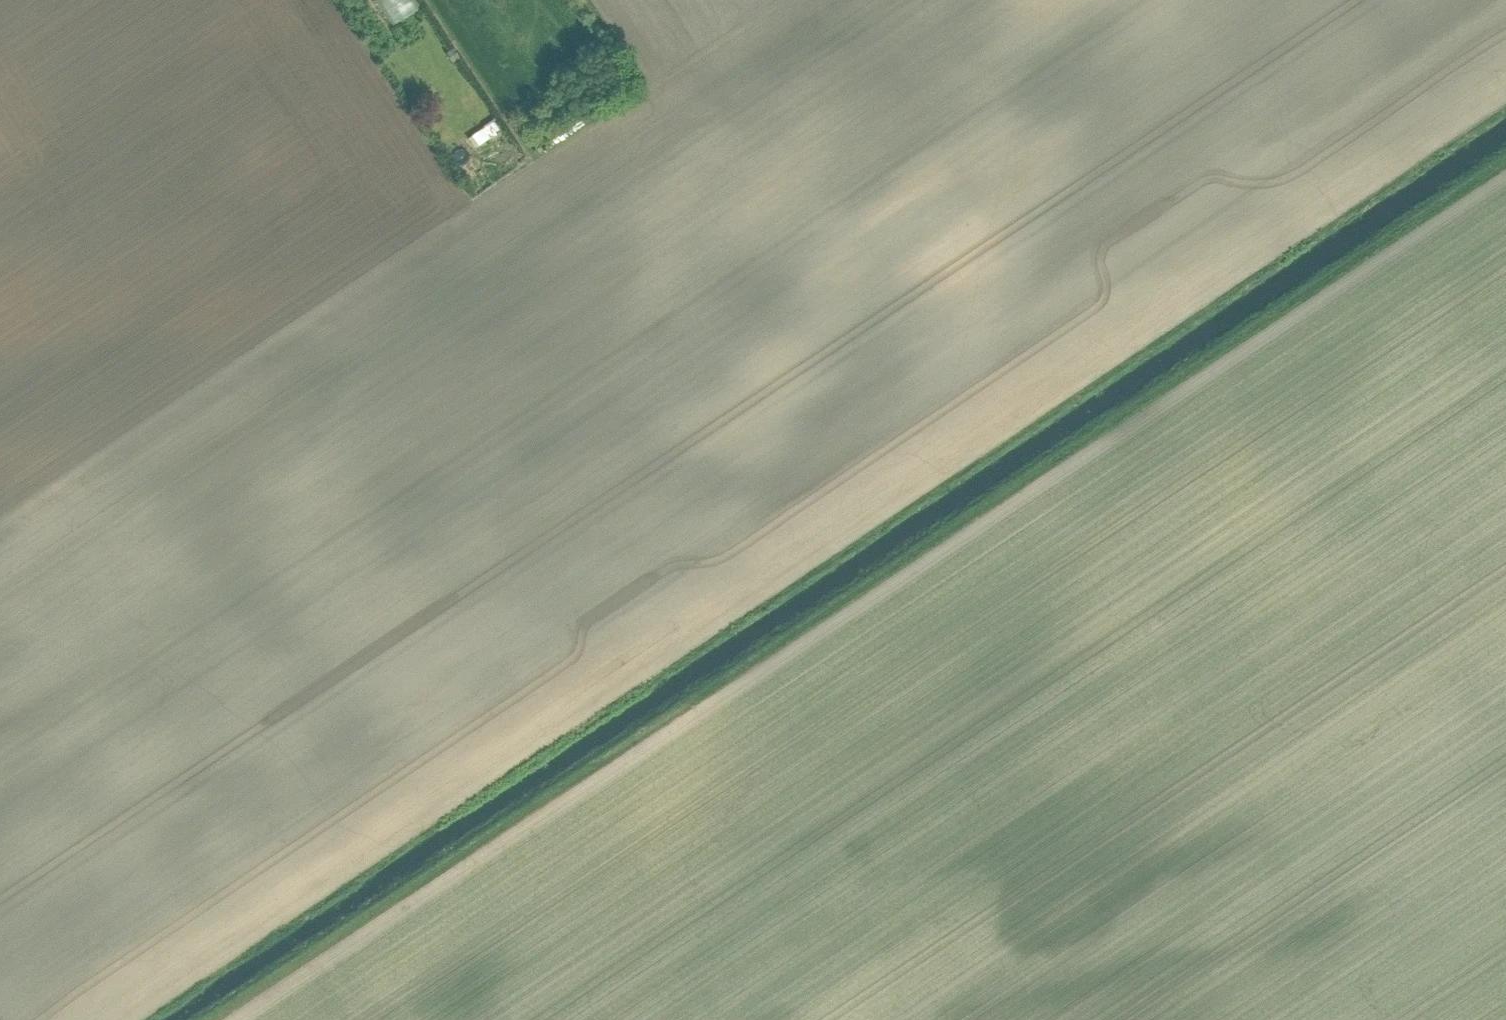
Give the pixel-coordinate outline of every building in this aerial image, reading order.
[(386,22),(414,9),(409,0),(376,0),(386,22)] [(490,117),(464,133),(471,145),(497,128),(490,117)]
